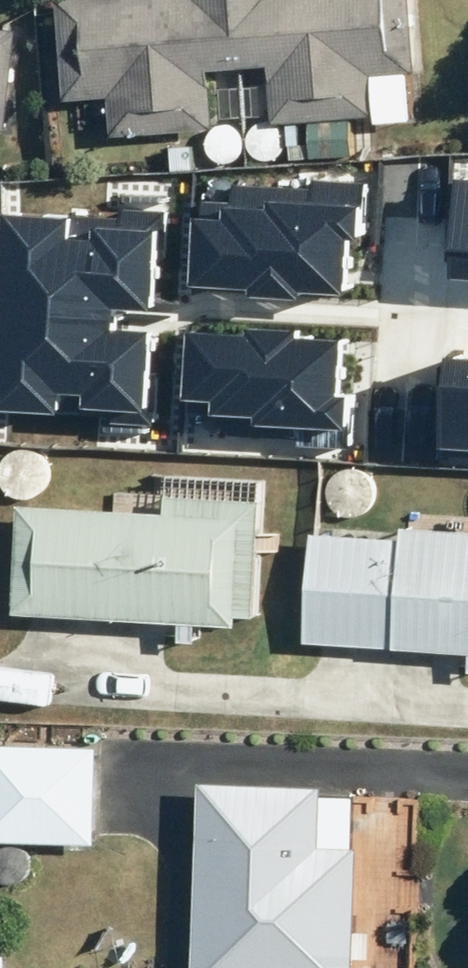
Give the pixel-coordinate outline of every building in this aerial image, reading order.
[(68,98),(112,95),(115,133),(215,126),(211,66),(239,64),(235,0),(61,0),(68,98)] [(239,64),(272,62),(276,121),(378,114),(375,74),(417,71),(413,0),(235,0),(239,64)] [(13,126),(23,24),(0,22),(0,125),(13,126)] [(255,153),(259,158),(265,160),(272,161),(278,159),(283,156),(287,151),(289,145),(289,138),(287,132),(282,127),(277,124),(270,123),(265,123),(259,126),(255,130),(252,136),(251,142),(252,148),(255,153)] [(306,124),(292,125),(294,150),(308,149),(306,124)] [(211,157),(216,162),(222,164),(228,165),(235,163),(240,160),(244,155),(246,148),(246,142),(243,136),(239,131),(233,128),(227,127),(221,127),(216,130),(211,134),(208,140),(207,146),(208,152),(211,157)] [(198,143),(177,143),(177,166),(198,166),(198,143)] [(189,293),(296,302),(297,291),(341,294),(346,240),(363,236),(368,184),(320,179),(319,194),(229,190),(227,205),(196,203),(189,293)] [(448,255),(467,256),(467,184),(452,183),(448,255)] [(165,212),(121,210),(120,221),(4,215),(0,268),(0,301),(111,308),(152,310),(155,254),(163,255),(165,212)] [(147,413),(152,332),(109,329),(111,308),(0,301),(0,410),(54,413),(55,394),(82,396),(81,409),(147,413)] [(245,338),(187,334),(182,405),(211,407),(210,421),(253,424),(253,431),(349,437),(351,402),(334,401),(337,347),(295,344),(296,334),(248,331),(245,338)] [(448,363),(440,450),(467,452),(467,365),(448,363)] [(7,494),(13,499),(20,503),(28,503),(36,501),(43,497),(48,490),(51,482),(50,474),(47,467),(42,460),(35,456),(27,454),(19,456),(12,459),(7,464),(3,471),(2,479),(3,487),(7,494)] [(336,510),(342,516),(349,519),(358,520),(366,518),(373,513),(377,507),(380,499),(380,491),(377,483),(371,477),(364,473),(356,471),(348,472),(341,476),(336,481),(332,488),(331,495),(332,503),(336,510)] [(167,515),(21,507),(15,617),(82,621),(239,630),(240,620),(258,621),(264,502),(168,497),(167,515)] [(467,656),(467,533),(404,528),(403,540),(395,651),(467,656)] [(395,651),(403,540),(313,536),(305,645),(358,649),(395,651)] [(100,839),(102,791),(103,742),(0,738),(0,835),(100,839)] [(202,947),(202,967),(363,967),(368,841),(359,841),(361,792),(331,791),(332,781),(207,777),(204,873),(170,871),(167,946),(202,947)] [(2,886),(7,888),(14,889),(20,887),(26,884),(29,878),(31,872),(31,866),(29,860),(25,855),(19,852),(13,850),(7,851),(1,854),(0,855),(0,884),(2,886)]
